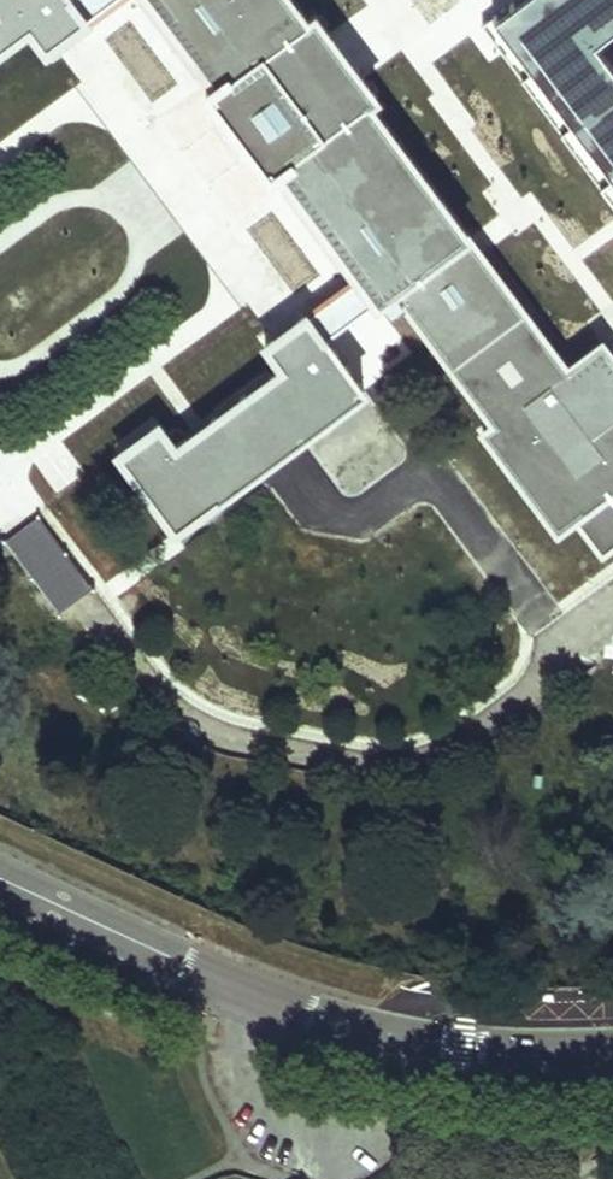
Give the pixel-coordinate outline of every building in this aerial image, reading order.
[(108,0),(0,0),(0,49),(27,28),(44,49),(108,0)] [(213,67),(202,75),(243,127),(275,167),(285,159),(366,262),(269,337),(286,359),(180,441),(162,419),(118,454),(180,533),(375,381),(336,330),(386,291),(390,297),(400,289),(500,418),(487,428),(569,534),(590,518),(612,548),(612,349),(604,337),(569,364),(479,242),(376,105),(385,98),(348,51),(314,7),(307,12),(298,0),(161,0),(213,67)] [(483,25),(612,202),(612,0),(516,0),(483,25)] [(62,610),(93,587),(38,518),(6,543),(62,610)]
